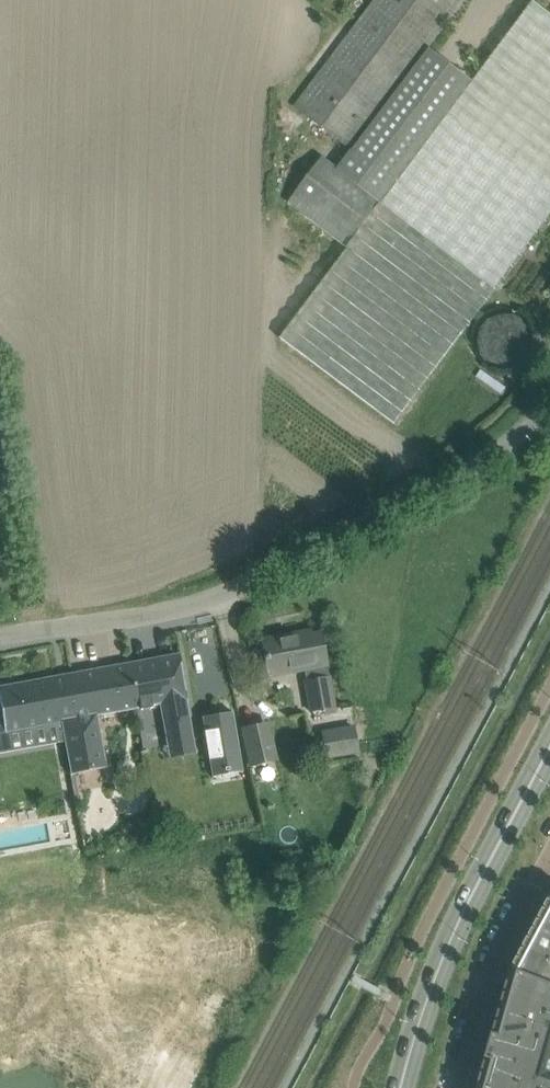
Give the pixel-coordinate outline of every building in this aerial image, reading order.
[(429,47),(464,0),(375,0),(295,106),(352,149),(429,47)] [(474,81),(383,202),(349,247),(280,339),(394,424),(495,290),(549,216),(549,13),(534,1),(474,81)] [(429,47),(352,149),(337,168),(383,202),(474,81),(429,47)] [(289,202),(349,247),(383,202),(337,168),(323,157),(289,202)] [(296,635),(262,641),(267,667),(268,674),(302,668),(310,712),(334,707),(321,635),(296,639),(296,635)] [(7,746),(5,732),(61,722),(62,728),(59,728),(60,734),(63,733),(64,742),(70,773),(105,767),(96,715),(137,708),(164,703),(170,732),(165,733),(166,739),(192,735),(178,656),(129,665),(126,665),(71,675),(53,679),(0,688),(0,747),(7,746)] [(263,725),(242,730),(250,765),(271,759),(263,725)] [(335,746),(325,748),(327,759),(356,754),(351,726),(332,729),(335,746)] [(480,1087),(549,1087),(549,901),(514,968),(515,968),(514,969),(513,971),(480,1087)]
